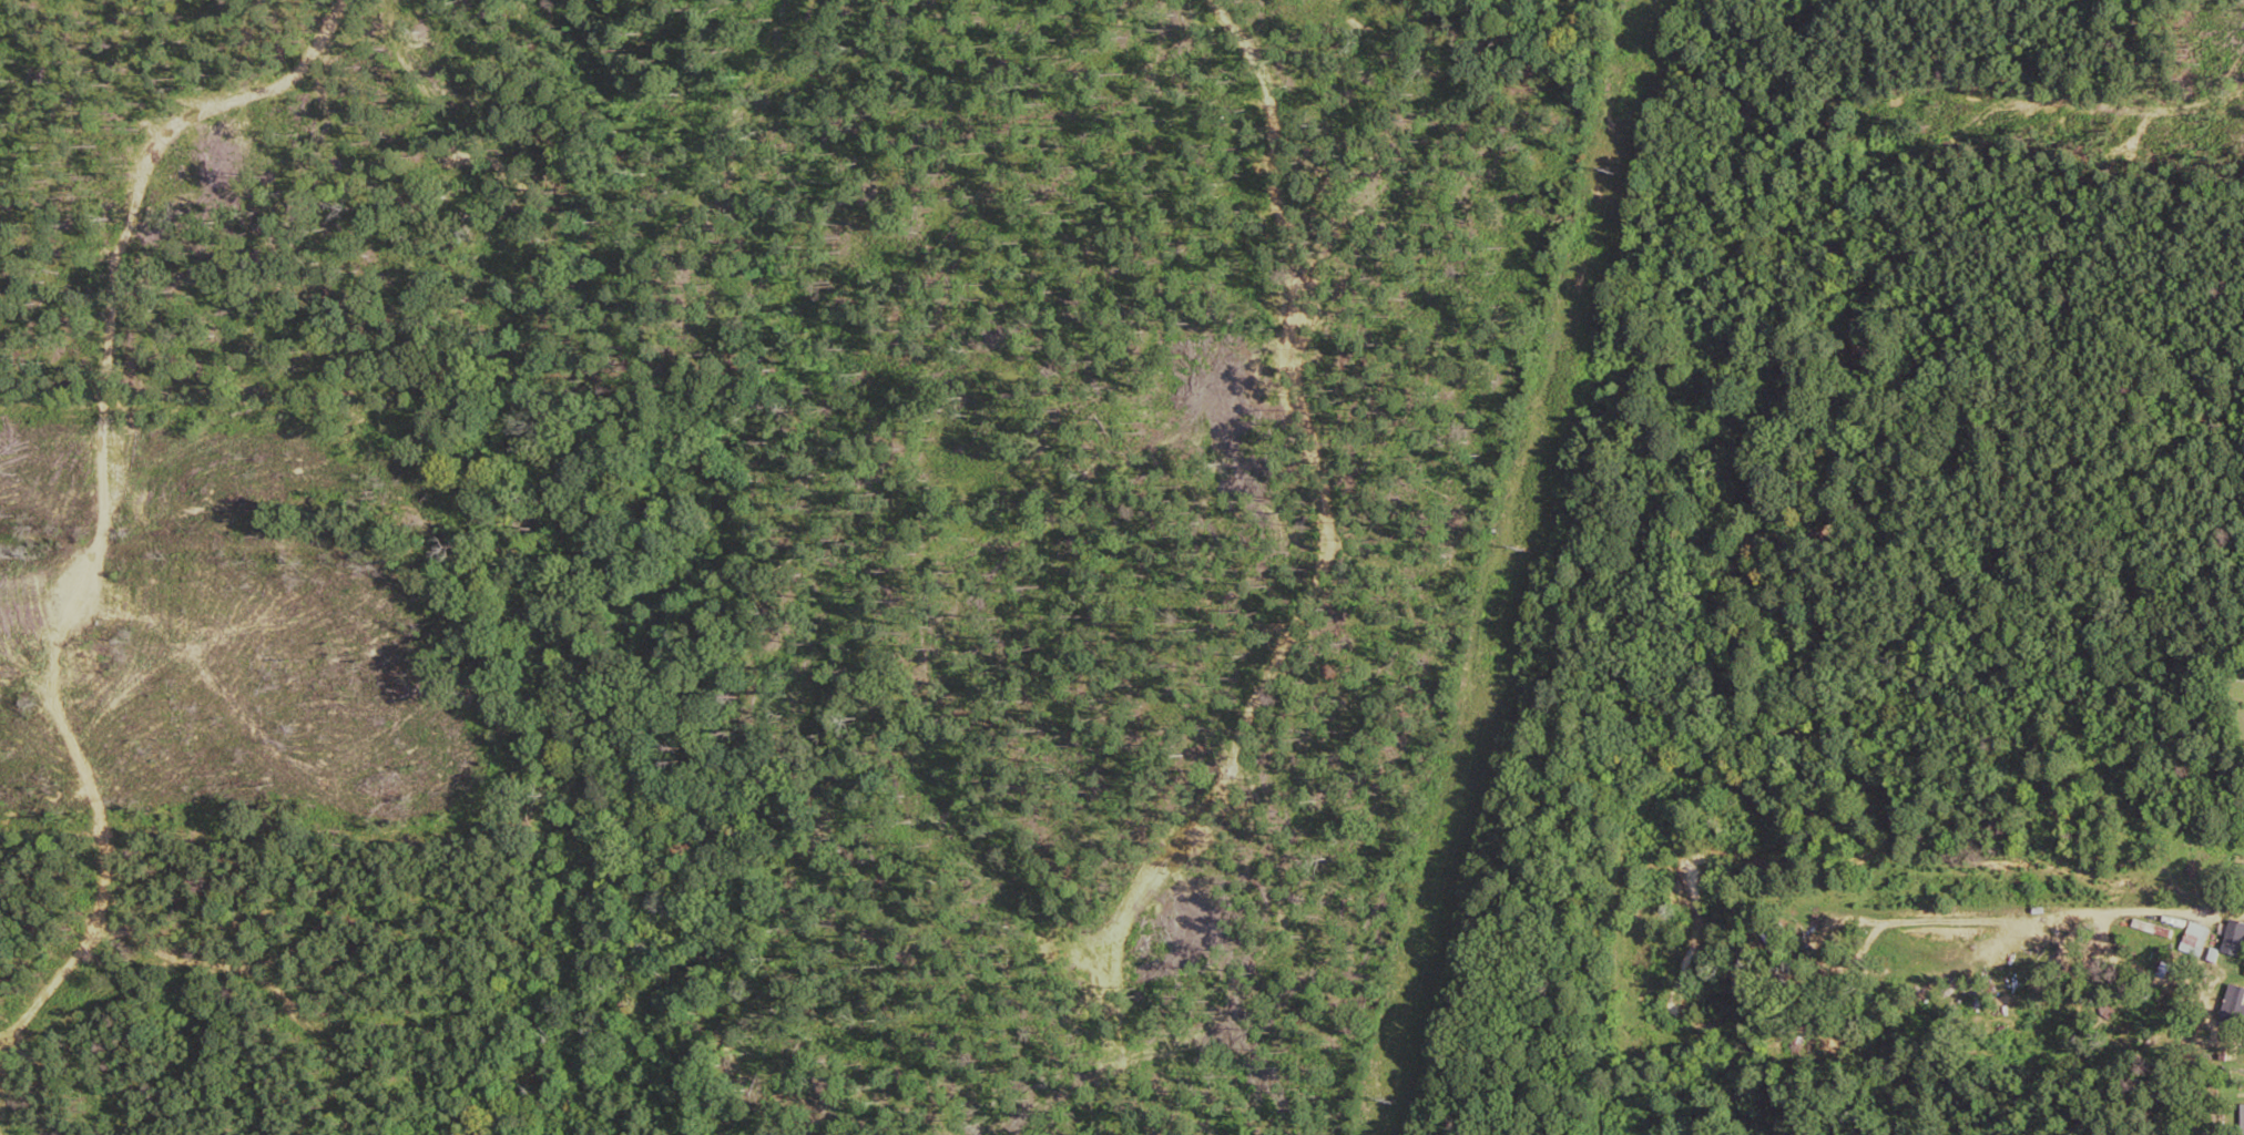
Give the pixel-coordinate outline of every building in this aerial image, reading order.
[(2242,955),(2243,949),(2243,921),(2233,917),(2223,950),(2242,955)] [(2187,936),(2204,941),(2209,927),(2192,921),(2187,936)] [(2243,1023),(2243,984),(2225,984),(2225,1023),(2243,1023)]
